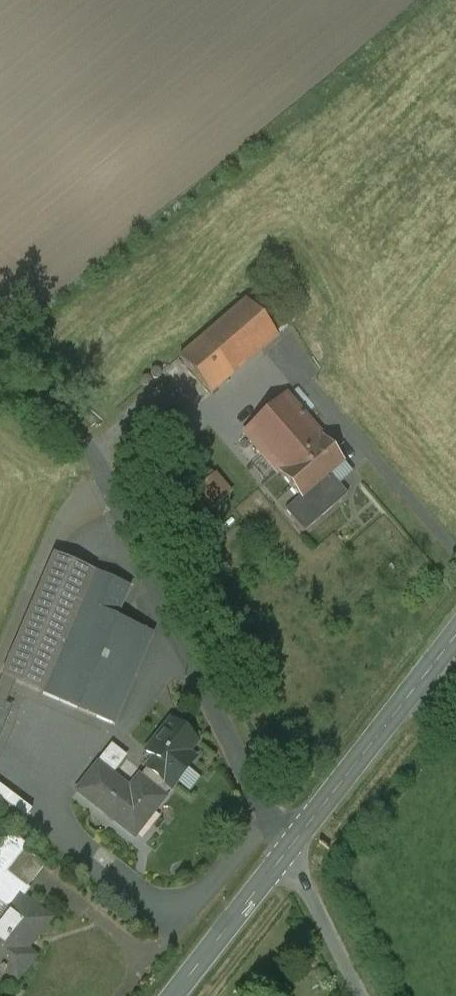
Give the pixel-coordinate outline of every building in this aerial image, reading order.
[(293,324),(261,287),(179,359),(211,395),(293,324)] [(151,372),(151,376),(153,379),(158,380),(161,377),(161,372),(158,370),(154,369),(151,372)] [(142,386),(145,388),(149,388),(152,384),(152,380),(148,377),(144,378),(141,381),(142,386)] [(246,434),(280,474),(322,438),(287,398),(246,434)] [(166,406),(138,427),(154,448),(182,426),(166,406)] [(344,464),(322,438),(280,474),(301,498),(285,511),(304,533),(348,494),(331,475),(344,464)] [(13,707),(7,705),(16,684),(114,725),(153,635),(117,620),(130,588),(54,555),(0,682),(0,738),(13,707)] [(142,765),(171,788),(197,756),(189,750),(199,738),(171,716),(145,749),(151,754),(142,765)] [(134,836),(171,788),(142,765),(129,781),(116,771),(127,756),(113,745),(76,792),(134,836)] [(24,899),(31,891),(28,888),(35,879),(15,863),(25,851),(28,847),(10,834),(0,847),(0,902),(10,910),(0,923),(0,968),(17,981),(35,958),(26,951),(51,920),(24,899)] [(25,851),(15,863),(35,879),(45,866),(25,851)] [(10,910),(0,902),(0,923),(10,910)]
